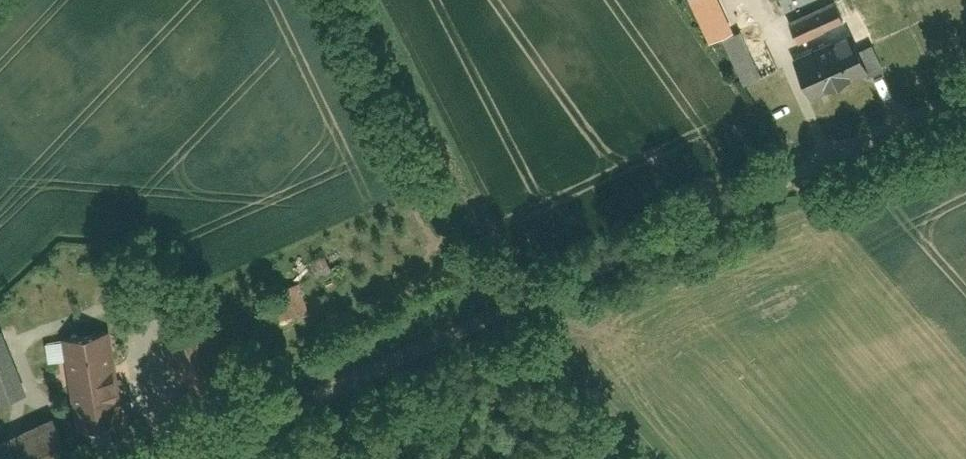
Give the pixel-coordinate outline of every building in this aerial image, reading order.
[(721,32),(700,0),(690,0),(684,4),(708,40),(721,32)] [(836,0),(826,0),(788,17),(797,39),(844,19),(836,0)] [(779,68),(757,20),(722,36),(744,84),(779,68)] [(860,45),(851,25),(791,53),(810,95),(866,70),(868,75),(885,67),(872,40),(860,45)] [(333,267),(324,251),(308,260),(317,275),(333,267)] [(309,310),(299,281),(270,291),(280,320),(309,310)] [(1,323),(0,324),(0,399),(28,387),(1,323)] [(107,328),(60,335),(75,428),(125,420),(119,386),(133,383),(130,363),(113,366),(107,328)] [(51,413),(0,434),(0,458),(57,458),(69,454),(51,413)]
